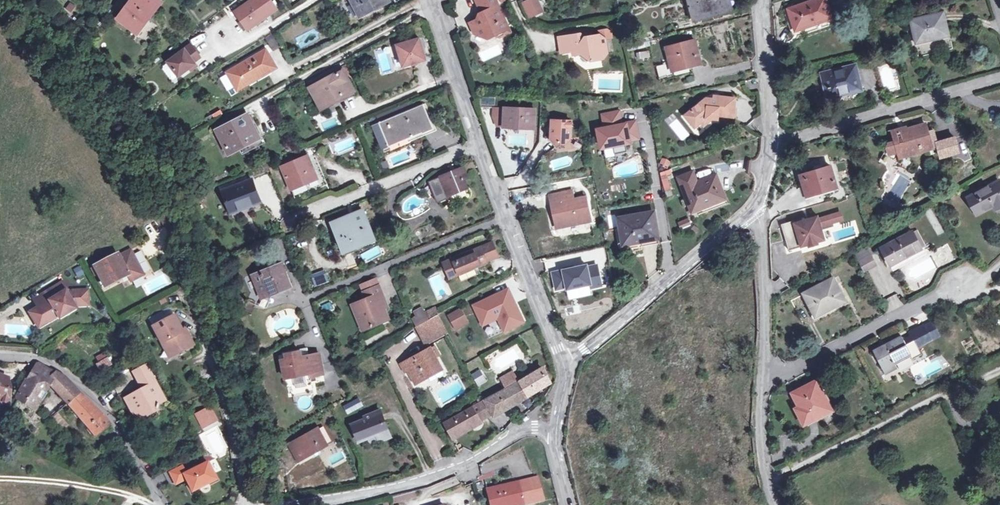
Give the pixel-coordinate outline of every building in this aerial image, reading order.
[(144,23),(158,3),(154,0),(132,0),(119,18),(134,29),(141,20),(144,23)] [(248,29),(276,10),(269,0),(253,0),(235,13),(248,29)] [(359,17),(389,1),(389,0),(350,0),(359,17)] [(476,21),(468,25),(473,35),(486,40),(494,37),(499,39),(507,35),(509,30),(494,0),(473,0),(478,10),(476,21)] [(529,17),(541,12),(535,0),(532,0),(522,5),(529,17)] [(716,13),(713,4),(728,0),(686,0),(691,20),(716,13)] [(730,0),(728,0),(713,4),(716,13),(733,9),(730,0)] [(825,0),(819,0),(789,10),(795,30),(831,18),(828,9),(825,0)] [(828,9),(833,7),(831,0),(825,0),(828,9)] [(943,14),(911,21),(916,44),(948,36),(943,14)] [(137,32),(144,23),(141,20),(134,29),(137,32)] [(273,52),(280,47),(272,33),(264,38),(273,52)] [(585,41),(583,38),(579,34),(558,38),(561,55),(572,52),(573,56),(580,55),(590,62),(603,60),(607,54),(605,39),(601,35),(590,37),(589,40),(585,41)] [(918,54),(950,48),(948,38),(916,45),(918,54)] [(419,39),(396,46),(402,67),(425,61),(419,39)] [(670,63),(656,67),(659,78),(672,75),(671,69),(688,65),(689,68),(700,65),(694,41),(665,48),(670,63)] [(168,62),(179,76),(195,64),(194,62),(200,57),(191,44),(168,62)] [(236,88),(258,75),(259,77),(275,68),(265,50),(227,73),(236,88)] [(650,57),(649,50),(635,52),(637,59),(650,57)] [(827,100),(861,92),(855,66),(821,74),(827,100)] [(310,89),(321,108),(352,92),(341,72),(310,89)] [(705,120),(710,120),(717,120),(717,117),(735,118),(735,109),(733,109),(734,99),(719,98),(719,102),(705,101),(685,117),(694,129),(700,124),(705,120)] [(382,150),(421,134),(422,135),(433,130),(423,106),(371,127),(382,150)] [(495,127),(534,129),(535,110),(492,109),(492,119),(495,127)] [(638,139),(635,123),(622,125),(619,111),(602,115),(605,129),(598,130),(601,148),(613,146),(614,154),(627,152),(625,143),(629,142),(629,141),(638,139)] [(216,131),(228,154),(258,139),(245,116),(216,131)] [(669,124),(681,141),(690,135),(678,118),(669,124)] [(551,127),(551,140),(557,147),(560,144),(566,144),(570,140),(571,122),(552,121),(551,127)] [(556,148),(557,147),(551,140),(551,127),(549,126),(549,141),(556,148)] [(896,143),(900,156),(932,147),(932,150),(938,149),(940,159),(959,154),(955,140),(937,145),(933,132),(928,134),(926,126),(894,135),(896,143)] [(900,156),(896,143),(890,146),(883,156),(895,163),(900,156)] [(307,156),(305,153),(299,155),(301,159),(281,167),(290,188),(307,181),(308,183),(316,180),(318,184),(324,181),(313,153),(307,156)] [(661,158),(659,164),(668,166),(670,160),(661,158)] [(815,170),(815,172),(801,176),(807,197),(837,188),(831,167),(823,169),(822,168),(815,170)] [(437,203),(448,198),(447,196),(466,187),(463,179),(467,178),(463,168),(428,182),(437,203)] [(691,213),(702,209),(701,208),(721,200),(717,187),(720,186),(716,174),(696,181),(693,172),(678,178),(691,213)] [(222,191),(231,214),(260,203),(251,180),(222,191)] [(999,207),(999,206),(999,183),(999,181),(968,198),(977,215),(994,205),(998,203),(999,207)] [(561,227),(590,221),(584,191),(575,193),(577,199),(573,200),(572,191),(549,196),(551,205),(557,204),(561,227)] [(557,204),(551,205),(556,228),(561,227),(557,204)] [(618,219),(620,229),(623,229),(625,244),(657,239),(653,213),(618,219)] [(355,218),(354,215),(332,224),(344,255),(353,251),(352,249),(373,240),(362,214),(355,218)] [(833,221),(839,220),(839,222),(844,220),(843,218),(842,214),(828,218),(830,222),(830,224),(834,223),(833,221)] [(793,221),(781,224),(789,251),(808,245),(808,248),(819,245),(818,243),(825,240),(818,216),(794,223),(793,221)] [(681,230),(692,226),(689,217),(678,220),(681,230)] [(922,249),(912,231),(880,249),(889,266),(922,249)] [(751,234),(742,234),(742,243),(751,243),(751,234)] [(459,274),(477,267),(488,262),(487,261),(498,257),(492,242),(441,262),(448,279),(459,274)] [(130,250),(122,255),(123,258),(132,253),(130,250)] [(122,255),(118,256),(127,274),(131,281),(143,274),(132,253),(123,258),(122,255)] [(94,267),(104,286),(127,274),(117,255),(94,267)] [(869,257),(863,260),(868,269),(874,266),(869,257)] [(863,260),(859,262),(863,271),(868,269),(863,260)] [(601,286),(597,265),(587,268),(586,266),(563,271),(563,273),(559,274),(559,272),(552,273),(556,290),(566,288),(567,290),(590,285),(591,289),(601,286)] [(254,277),(262,295),(287,286),(283,276),(279,267),(254,277)] [(479,272),(477,267),(459,274),(461,280),(479,272)] [(262,295),(254,277),(253,274),(245,277),(251,294),(250,296),(253,297),(251,300),(250,303),(258,307),(262,296),(262,295)] [(833,298),(841,293),(834,278),(803,294),(815,316),(837,305),(833,298)] [(49,302),(35,310),(44,324),(59,315),(60,317),(75,308),(74,306),(76,305),(77,305),(88,304),(87,291),(72,292),(68,295),(66,292),(68,291),(63,282),(44,294),(49,302)] [(290,284),(287,286),(262,295),(262,296),(258,307),(263,309),(266,307),(271,296),(292,288),(290,284)] [(382,302),(385,301),(379,286),(364,292),(367,299),(353,304),(360,320),(365,318),(369,328),(374,326),(374,324),(379,321),(380,323),(389,319),(385,308),(382,302)] [(508,290),(496,296),(500,303),(506,300),(509,306),(515,303),(508,290)] [(845,300),(841,293),(833,298),(837,305),(845,300)] [(49,302),(44,294),(31,302),(35,310),(49,302)] [(884,297),(887,311),(902,308),(899,294),(884,297)] [(474,306),(483,326),(498,318),(504,332),(524,323),(515,303),(509,306),(506,300),(500,303),(496,296),(474,306)] [(444,307),(442,302),(424,313),(422,308),(413,312),(415,316),(411,318),(416,327),(424,342),(446,330),(438,315),(447,310),(453,307),(451,303),(444,307)] [(44,324),(35,310),(31,313),(39,327),(44,324)] [(460,311),(449,316),(455,328),(466,323),(460,311)] [(174,315),(153,326),(160,340),(165,341),(170,352),(177,354),(194,345),(188,333),(184,335),(182,331),(174,315)] [(363,330),(369,328),(365,318),(360,320),(363,330)] [(935,325),(927,330),(934,342),(942,338),(935,325)] [(902,336),(873,351),(885,374),(897,368),(895,365),(911,356),(913,359),(922,354),(919,350),(934,342),(927,330),(926,328),(912,336),(914,340),(906,344),(902,336)] [(165,341),(160,340),(169,358),(177,354),(170,352),(165,341)] [(401,365),(405,373),(409,371),(416,385),(429,378),(427,374),(440,366),(436,358),(440,356),(434,347),(431,349),(430,348),(401,365)] [(286,359),(281,360),(285,378),(305,374),(304,369),(308,368),(309,373),(310,377),(323,374),(319,353),(302,356),(300,351),(285,354),(286,359)] [(95,358),(98,363),(96,364),(100,371),(111,365),(104,353),(95,358)] [(48,384),(55,373),(51,371),(38,364),(37,366),(21,386),(20,388),(16,398),(33,410),(44,395),(42,393),(48,384)] [(147,365),(134,372),(143,390),(125,399),(136,419),(156,409),(158,409),(159,405),(158,404),(165,400),(147,365)] [(480,368),(471,374),(478,386),(488,381),(480,368)] [(541,369),(517,383),(506,390),(485,401),(494,416),(549,384),(541,369)] [(59,396),(71,385),(64,377),(55,373),(48,384),(59,396)] [(506,390),(517,383),(512,373),(500,379),(506,390)] [(9,381),(7,378),(1,375),(0,375),(0,402),(9,404),(10,394),(9,383),(9,381)] [(820,403),(826,400),(816,380),(792,393),(798,405),(795,407),(803,424),(825,413),(820,403)] [(71,385),(59,396),(67,404),(77,414),(95,436),(109,426),(101,415),(93,407),(78,392),(72,386),(71,385)] [(344,407),(348,415),(362,406),(358,399),(344,407)] [(832,410),(826,400),(820,403),(825,413),(832,410)] [(494,416),(485,401),(479,405),(487,419),(494,416)] [(479,405),(472,409),(480,422),(487,419),(479,405)] [(210,407),(204,410),(211,423),(217,420),(210,407)] [(480,422),(472,409),(469,410),(444,424),(452,437),(480,422)] [(204,410),(197,414),(204,427),(211,423),(204,410)] [(376,434),(378,439),(379,441),(390,437),(380,411),(365,416),(366,419),(352,425),(359,441),(368,437),(376,434)] [(61,430),(67,424),(57,413),(49,420),(61,430)] [(312,454),(319,449),(327,445),(318,428),(289,444),(298,461),(312,454)] [(376,434),(368,437),(370,443),(378,439),(376,434)] [(272,451),(273,461),(280,461),(279,451),(272,451)] [(185,474),(184,474),(187,479),(193,491),(217,479),(208,462),(185,474)] [(184,474),(185,474),(181,467),(170,473),(176,484),(187,479),(184,474)] [(528,480),(487,489),(491,504),(522,504),(543,500),(540,487),(529,489),(528,480)] [(414,492),(395,495),(396,502),(416,499),(414,492)]
